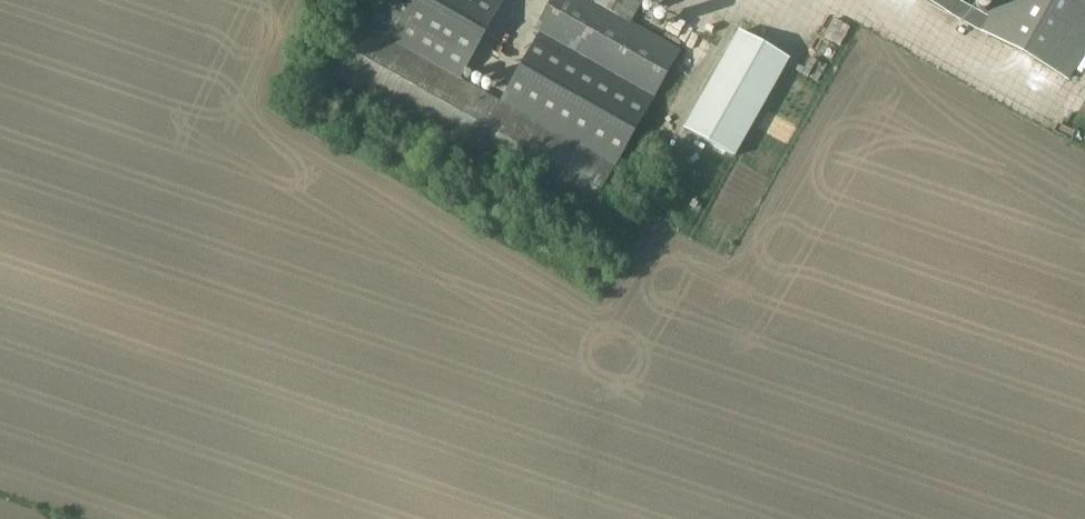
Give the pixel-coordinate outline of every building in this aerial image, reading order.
[(362,24),(461,80),(506,0),(376,0),(362,24)] [(498,99),(615,165),(680,52),(630,24),(588,0),(553,0),(498,99)] [(630,24),(643,0),(588,0),(630,24)] [(951,16),(979,31),(1070,82),(1084,54),(1084,0),(996,0),(990,11),(972,0),(923,0),(951,16)] [(461,80),(362,24),(333,76),(587,219),(617,167),(461,80)] [(791,59),(739,31),(686,130),(737,158),(791,59)]
